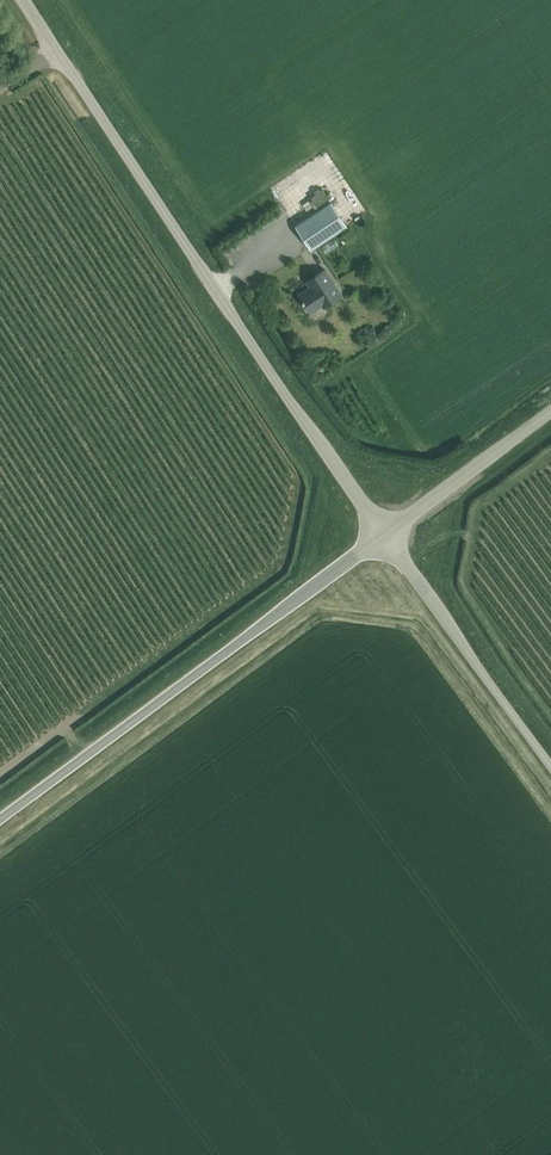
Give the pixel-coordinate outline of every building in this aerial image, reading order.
[(329,185),(332,191),(340,187),(337,181),(329,185)] [(295,225),(311,249),(347,225),(331,201),(295,225)] [(261,270),(289,251),(285,246),(257,265),(261,270)] [(316,278),(309,283),(311,286),(299,294),(302,299),(301,300),(303,302),(304,302),(306,305),(308,304),(313,311),(322,305),(323,307),(341,295),(324,269),(314,276),(316,278)]
